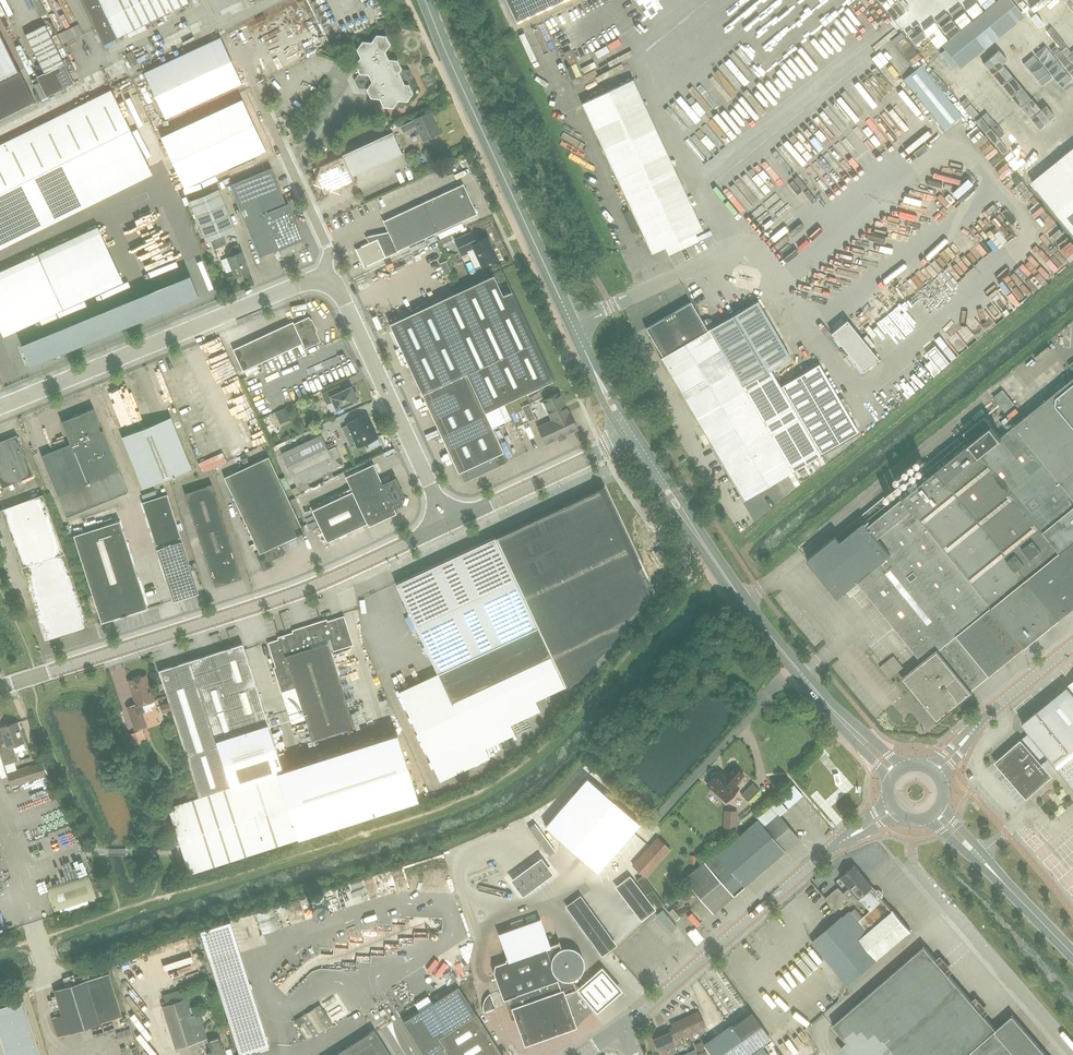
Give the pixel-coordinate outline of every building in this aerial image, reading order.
[(103,43),(117,36),(126,32),(135,27),(138,32),(147,27),(145,23),(147,22),(152,32),(170,24),(165,13),(171,10),(189,1),(188,0),(82,0),(103,43)] [(517,22),(565,0),(506,0),(517,22)] [(807,19),(816,11),(809,2),(800,10),(807,19)] [(732,54),(751,79),(785,53),(788,57),(798,49),(776,20),(768,26),(762,18),(758,21),(774,41),(768,45),(762,38),(744,52),(741,47),(732,54)] [(25,33),(44,72),(36,75),(46,96),(74,82),(45,23),(25,33)] [(957,64),(974,51),(958,30),(941,44),(945,49),(957,64)] [(34,101),(19,70),(0,32),(0,118),(34,101)] [(407,100),(413,92),(398,59),(388,58),(385,51),(390,44),(386,35),(376,34),(371,41),(362,40),(356,48),(360,56),(355,64),(359,73),(368,74),(366,77),(367,80),(371,81),(366,88),(370,97),(379,98),(383,106),(393,107),(398,99),(407,100)] [(220,36),(194,48),(143,72),(164,117),(241,82),(220,36)] [(945,130),(963,116),(921,65),(903,79),(945,130)] [(652,253),(703,229),(633,79),(582,103),(652,253)] [(676,91),(700,126),(727,108),(725,104),(732,99),(719,80),(711,85),(716,93),(715,94),(710,86),(694,97),(685,84),(676,91)] [(0,143),(0,249),(153,174),(111,89),(0,143)] [(184,187),(266,149),(242,99),(161,136),(184,187)] [(423,140),(439,132),(429,111),(413,119),(413,120),(399,127),(402,133),(416,126),(423,140)] [(357,125),(361,136),(371,133),(367,122),(357,125)] [(339,192),(342,184),(354,179),(352,174),(402,151),(392,130),(342,153),(343,154),(313,168),(316,175),(313,183),(321,186),(324,192),(331,189),(339,192)] [(1072,232),(1072,148),(1032,181),(1072,232)] [(281,256),(306,246),(288,201),(286,202),(271,166),(230,183),(259,256),(278,248),(281,256)] [(372,234),(373,240),(356,248),(360,256),(362,262),(363,262),(365,266),(400,250),(400,249),(478,212),(464,183),(384,220),(389,230),(372,234)] [(206,240),(235,228),(218,188),(189,200),(206,240)] [(623,213),(632,233),(640,229),(630,209),(623,213)] [(122,277),(99,220),(0,259),(0,325),(122,277)] [(482,265),(498,258),(488,236),(476,242),(471,231),(455,239),(461,252),(473,247),(482,265)] [(226,272),(233,269),(236,275),(248,269),(237,243),(231,246),(234,254),(228,256),(228,257),(221,260),(226,272)] [(492,426),(505,420),(498,405),(553,379),(554,380),(542,353),(541,353),(511,288),(511,289),(503,293),(493,272),(388,321),(459,471),(460,471),(465,481),(506,461),(502,451),(503,451),(492,426)] [(117,284),(125,281),(123,275),(115,278),(117,284)] [(648,327),(646,328),(663,356),(660,357),(738,489),(734,491),(738,496),(741,494),(744,500),(859,432),(819,363),(780,386),(770,369),(790,357),(757,300),(737,312),(714,326),(710,320),(708,319),(703,322),(691,301),(675,311),(674,309),(670,308),(666,310),(666,314),(667,316),(648,327)] [(891,314),(898,323),(904,319),(897,310),(891,314)] [(305,348),(321,340),(310,316),(294,323),(293,321),(233,348),(243,369),(302,342),(305,348)] [(863,371),(879,358),(847,319),(831,332),(863,371)] [(834,362),(843,374),(851,367),(842,355),(834,362)] [(910,373),(900,382),(912,396),(922,387),(910,373)] [(1000,437),(984,417),(963,433),(967,438),(961,443),(957,438),(922,467),(926,471),(888,502),(883,496),(806,559),(837,598),(856,582),(922,662),(903,678),(937,719),(969,692),(1072,607),(1072,377),(1000,437)] [(337,409),(357,399),(357,398),(359,397),(356,390),(354,391),(351,386),(339,391),(336,385),(322,392),(327,403),(333,400),(337,409)] [(565,434),(577,428),(569,411),(568,412),(559,392),(543,399),(553,419),(538,426),(546,443),(558,437),(559,439),(566,436),(565,434)] [(529,403),(522,406),(529,421),(536,417),(529,403)] [(127,491),(119,470),(102,429),(100,430),(98,425),(100,424),(93,407),(61,421),(70,443),(41,454),(58,495),(66,516),(127,491)] [(358,446),(378,437),(367,413),(346,423),(347,425),(342,427),(350,444),(355,441),(358,446)] [(142,487),(192,467),(171,415),(121,436),(142,487)] [(2,486),(33,474),(16,434),(0,440),(0,481),(2,486)] [(297,485),(344,463),(336,446),(328,449),(321,434),(281,452),(297,485)] [(255,552),(256,554),(263,570),(274,565),(272,560),(285,553),(280,542),(304,531),(269,455),(224,476),(259,550),(255,552)] [(369,525),(397,512),(394,507),(401,503),(402,503),(404,495),(395,477),(383,483),(373,463),(346,476),(352,490),(312,509),(327,541),(367,522),(369,525)] [(185,492),(206,554),(215,585),(242,576),(212,483),(185,492)] [(496,536),(396,582),(438,672),(451,701),(551,655),(565,685),(577,680),(654,594),(604,486),(496,536)] [(0,509),(17,554),(22,566),(45,639),(88,626),(66,554),(43,493),(0,509)] [(174,599),(198,591),(167,493),(142,501),(174,599)] [(121,519),(74,534),(101,621),(148,607),(121,519)] [(669,555),(664,546),(655,552),(661,561),(669,555)] [(333,648),(351,643),(346,625),(347,625),(344,615),(316,624),(316,622),(305,625),(306,627),(295,631),(295,633),(268,642),(282,686),(294,682),(312,740),(355,726),(328,642),(331,641),(333,648)] [(172,710),(186,754),(200,796),(188,800),(173,805),(169,806),(190,872),(300,837),(300,836),(279,770),(283,768),(268,723),(268,722),(246,654),(243,643),(159,670),(169,701),(172,710)] [(143,703),(154,700),(146,675),(130,681),(137,703),(128,706),(135,729),(146,726),(142,713),(144,712),(145,710),(143,703)] [(1022,722),(1029,732),(995,761),(1026,797),(1052,775),(1051,774),(1059,768),(1072,785),(1072,681),(1022,722)] [(169,701),(160,704),(163,713),(172,710),(169,701)] [(24,742),(17,722),(1,727),(7,745),(0,747),(0,748),(5,765),(18,761),(13,746),(24,742)] [(143,729),(129,733),(133,745),(147,740),(143,729)] [(827,808),(850,789),(816,751),(805,761),(770,731),(676,835),(701,856),(794,771),(827,808)] [(283,768),(279,770),(300,836),(418,799),(397,732),(283,768)] [(33,778),(49,773),(43,762),(8,773),(12,785),(33,779),(33,778)] [(443,786),(443,776),(428,776),(428,786),(443,786)] [(587,778),(545,826),(598,871),(640,823),(587,778)] [(184,786),(168,791),(173,805),(188,800),(184,786)] [(713,911),(785,850),(800,837),(780,815),(788,808),(778,797),(756,815),(758,818),(718,853),(715,850),(684,878),(713,911)] [(539,841),(545,837),(535,823),(529,827),(539,841)] [(549,855),(555,851),(545,837),(539,841),(549,855)] [(673,849),(660,837),(635,864),(648,876),(673,849)] [(540,857),(510,879),(522,896),(552,874),(540,857)] [(686,874),(693,866),(684,857),(676,865),(686,874)] [(860,899),(861,899),(862,899),(866,903),(869,900),(874,905),(869,910),(862,916),(858,919),(851,912),(850,910),(843,916),(842,915),(812,941),(848,983),(910,930),(892,909),(881,896),(882,895),(883,892),(879,888),(877,888),(876,889),(872,885),(873,885),(866,877),(854,864),(841,875),(850,886),(849,886),(855,893),(860,899)] [(89,873),(47,887),(55,910),(96,897),(89,873)] [(630,875),(616,886),(641,919),(656,909),(654,907),(642,916),(639,912),(651,903),(630,875)] [(637,880),(657,908),(664,903),(643,875),(637,880)] [(830,903),(844,891),(838,885),(825,897),(830,903)] [(844,891),(830,903),(835,909),(849,897),(844,891)] [(565,905),(602,955),(606,952),(605,950),(611,945),(613,947),(616,945),(580,895),(565,905)] [(651,903),(639,912),(642,916),(654,907),(651,903)] [(281,926),(275,906),(258,911),(264,932),(281,926)] [(664,911),(671,933),(677,932),(670,909),(664,911)] [(540,911),(497,924),(507,955),(550,941),(540,911)] [(691,916),(687,919),(696,930),(700,926),(691,916)] [(232,918),(202,928),(211,954),(240,945),(232,918)] [(370,927),(364,927),(364,940),(357,942),(357,947),(367,947),(364,939),(364,938),(380,938),(384,937),(387,937),(413,929),(410,919),(409,919),(398,922),(387,922),(370,927)] [(647,925),(640,928),(650,948),(656,945),(647,925)] [(167,943),(169,948),(196,939),(194,934),(167,943)] [(627,939),(644,959),(649,954),(633,934),(627,939)] [(579,989),(575,978),(580,975),(583,972),(586,967),(586,962),(585,956),(583,952),(579,948),(574,946),(569,945),(564,946),(561,938),(560,939),(561,941),(552,944),(551,942),(508,957),(508,960),(497,964),(495,970),(512,1018),(523,1015),(525,1010),(524,1007),(577,988),(578,989),(579,989)] [(320,944),(321,957),(352,953),(350,941),(320,944)] [(833,1024),(859,1054),(1047,1054),(1012,1014),(997,1027),(996,1028),(924,944),(833,1024)] [(240,945),(211,954),(241,1053),(270,1043),(240,945)] [(611,945),(605,950),(606,952),(607,954),(614,949),(613,947),(611,945)] [(816,947),(811,950),(823,970),(828,967),(816,947)] [(429,956),(433,963),(444,957),(440,950),(429,956)] [(1004,954),(1000,958),(1016,980),(1020,977),(1004,954)] [(122,958),(119,961),(135,981),(139,978),(122,958)] [(212,973),(211,963),(176,968),(178,977),(212,973)] [(58,1035),(122,1015),(109,972),(54,989),(62,1014),(52,1017),(58,1035)] [(294,982),(292,981),(288,985),(296,994),(310,982),(305,977),(300,981),(298,978),(294,982)] [(446,1045),(452,1054),(505,1054),(460,984),(404,1019),(427,1054),(429,1054),(446,1045)] [(176,1047),(207,1038),(199,1013),(192,1015),(186,998),(183,989),(164,995),(167,1004),(163,1005),(176,1047)] [(0,1005),(0,1036),(6,1054),(41,1054),(23,999),(0,1005)] [(298,1026),(305,1021),(314,1035),(333,1023),(320,1003),(301,1016),(295,1020),(298,1026)] [(705,1025),(699,1011),(671,1023),(673,1027),(663,1031),(664,1033),(654,1037),(662,1054),(670,1054),(671,1054),(668,1047),(674,1045),(671,1037),(676,1035),(677,1037),(705,1025)] [(770,1037),(751,1011),(704,1044),(712,1054),(745,1054),(770,1037)] [(333,1054),(393,1054),(376,1028),(374,1029),(373,1030),(333,1054)] [(329,1030),(320,1035),(323,1043),(333,1037),(329,1030)] [(211,1054),(227,1054),(221,1037),(209,1041),(212,1051),(210,1052),(211,1054)]
